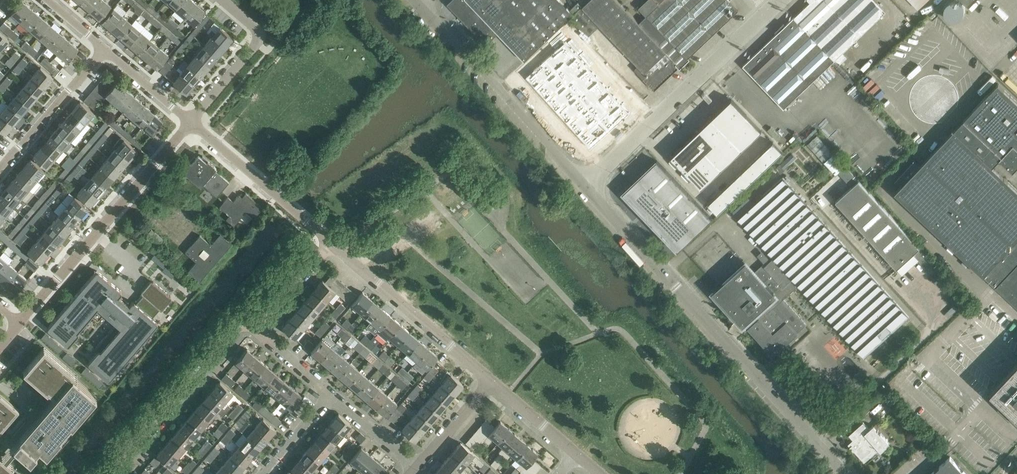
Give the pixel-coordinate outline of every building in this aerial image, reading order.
[(11,13),(21,21),(32,9),(22,0),(11,13)] [(81,4),(90,11),(99,0),(84,0),(81,4)] [(111,6),(105,0),(99,0),(90,11),(99,19),(111,6)] [(166,2),(176,9),(184,0),(168,0),(166,2)] [(172,14),(181,22),(185,17),(196,3),(192,0),(184,0),(176,9),(172,14)] [(447,4),(456,13),(486,44),(498,33),(525,60),(574,14),(582,5),(579,2),(578,1),(570,10),(561,0),(451,0),(447,4)] [(637,63),(638,65),(635,69),(655,89),(738,9),(729,0),(646,0),(639,7),(646,15),(639,22),(618,0),(589,0),(571,17),(589,35),(600,25),(637,63)] [(835,59),(839,64),(847,57),(842,52),(886,11),(876,0),(812,0),(794,17),(835,59)] [(918,8),(926,0),(910,0),(918,8)] [(958,19),(960,18),(961,17),(962,16),(963,14),(964,12),(964,11),(964,9),(964,7),(963,5),(962,4),(961,2),(960,1),(958,0),(949,0),(948,0),(946,1),(945,3),(944,4),(943,6),(943,8),(942,10),(943,12),(943,13),(944,15),(945,17),(946,18),(948,19),(949,20),(951,20),(953,21),(955,20),(957,20),(958,19)] [(194,25),(206,11),(196,3),(185,17),(194,25)] [(155,15),(157,12),(148,4),(146,7),(155,15)] [(138,5),(135,8),(136,13),(139,15),(141,13),(144,10),(138,5)] [(113,8),(101,21),(111,29),(123,16),(113,8)] [(21,21),(16,26),(26,34),(30,29),(41,17),(32,9),(21,21)] [(144,10),(141,13),(150,21),(153,18),(144,10)] [(166,20),(157,12),(155,15),(164,23),(166,20)] [(198,25),(201,27),(210,18),(206,15),(198,25)] [(132,23),(123,16),(111,29),(120,37),(132,23)] [(41,17),(30,29),(39,37),(50,25),(41,17)] [(743,65),(784,108),(835,59),(794,17),(743,65)] [(162,25),(153,18),(150,21),(159,28),(162,25)] [(132,23),(120,37),(129,45),(145,27),(136,19),(132,23)] [(164,23),(173,31),(176,28),(166,20),(164,23)] [(3,22),(0,26),(0,28),(9,35),(13,30),(3,22)] [(212,29),(208,33),(212,36),(226,48),(234,39),(220,27),(214,22),(209,27),(209,28),(212,29)] [(60,32),(50,25),(39,37),(49,45),(60,32)] [(159,28),(168,36),(171,33),(162,25),(159,28)] [(191,34),(194,36),(201,27),(198,25),(191,34)] [(145,27),(129,45),(138,53),(150,39),(154,35),(145,27)] [(182,39),(185,36),(176,28),(173,31),(182,39)] [(19,35),(13,30),(9,35),(14,40),(19,35)] [(1,49),(9,39),(0,32),(0,48),(1,49)] [(60,32),(49,45),(58,53),(69,40),(60,32)] [(171,33),(168,36),(178,44),(180,41),(171,33)] [(183,43),(186,46),(194,36),(191,34),(183,43)] [(212,36),(204,45),(218,57),(226,48),(212,36)] [(138,53),(147,61),(159,47),(150,39),(138,53)] [(58,53),(55,57),(64,65),(67,61),(78,49),(69,40),(58,53)] [(566,40),(546,58),(557,70),(577,52),(566,40)] [(27,51),(32,46),(26,41),(21,46),(27,51)] [(175,52),(178,55),(186,46),(183,43),(175,52)] [(204,45),(196,54),(210,66),(218,57),(204,45)] [(32,46),(27,51),(33,56),(37,59),(41,54),(37,51),(32,46)] [(169,55),(159,47),(147,61),(157,69),(169,55)] [(15,61),(20,56),(15,52),(10,57),(15,61)] [(577,52),(557,70),(568,82),(588,64),(577,52)] [(188,64),(202,75),(210,66),(196,54),(188,64)] [(15,61),(10,57),(5,63),(10,67),(15,61)] [(46,67),(50,62),(44,57),(40,62),(46,67)] [(18,64),(23,68),(28,62),(22,58),(18,64)] [(546,58),(526,76),(537,88),(557,70),(546,58)] [(184,60),(176,69),(181,73),(194,84),(202,75),(188,64),(184,60)] [(159,71),(164,75),(172,66),(170,64),(167,61),(159,71)] [(46,67),(55,75),(60,70),(50,62),(46,67)] [(18,74),(23,68),(18,64),(13,69),(18,74)] [(588,64),(568,82),(578,94),(598,76),(588,64)] [(53,77),(41,66),(32,76),(45,87),(53,77)] [(557,70),(537,88),(548,100),(568,82),(557,70)] [(173,82),(186,94),(194,84),(181,73),(173,82)] [(45,87),(32,76),(24,86),(37,97),(45,87)] [(598,76),(578,94),(589,106),(609,88),(598,76)] [(2,82),(7,87),(12,81),(6,77),(2,82)] [(104,77),(100,82),(109,90),(113,85),(104,77)] [(117,81),(113,85),(109,90),(106,95),(105,95),(114,103),(126,89),(117,81)] [(100,82),(96,87),(106,95),(109,90),(100,82)] [(568,82),(548,100),(558,112),(578,94),(568,82)] [(954,130),(992,166),(999,158),(1013,171),(1016,166),(1016,101),(998,83),(954,130)] [(37,97),(24,86),(16,95),(29,106),(37,97)] [(105,95),(106,95),(96,87),(92,91),(102,100),(105,95)] [(609,88),(589,106),(600,118),(620,100),(609,88)] [(123,111),(135,97),(126,89),(114,103),(123,111)] [(92,91),(88,96),(98,104),(102,100),(92,91)] [(578,94),(558,112),(569,124),(589,106),(578,94)] [(29,106),(16,95),(8,104),(21,115),(29,106)] [(94,109),(96,106),(98,104),(88,96),(84,101),(94,109)] [(144,105),(135,97),(123,111),(133,119),(144,105)] [(722,107),(737,123),(747,114),(732,98),(722,107)] [(620,100),(600,118),(611,130),(631,112),(620,100)] [(72,111),(86,122),(94,113),(80,101),(72,111)] [(21,115),(8,104),(0,113),(13,124),(21,115)] [(153,113),(144,105),(133,119),(142,127),(153,113)] [(94,109),(103,117),(105,114),(96,106),(94,109)] [(589,106),(569,124),(580,136),(600,118),(589,106)] [(712,117),(727,133),(737,123),(722,107),(712,117)] [(72,111),(64,120),(78,132),(86,122),(72,111)] [(0,113),(0,114),(0,130),(5,134),(13,124),(0,113)] [(163,121),(153,113),(142,127),(151,135),(163,121)] [(114,122),(105,114),(103,117),(112,125),(114,122)] [(762,130),(747,114),(737,123),(752,139),(762,130)] [(712,117),(701,127),(717,143),(727,133),(712,117)] [(600,118),(580,136),(591,148),(611,130),(600,118)] [(64,120),(56,129),(70,141),(76,134),(78,132),(64,120)] [(108,125),(105,122),(97,132),(100,134),(108,125)] [(123,129),(114,122),(112,125),(121,132),(123,129)] [(737,123),(727,133),(742,149),(752,139),(737,123)] [(691,136),(706,152),(717,143),(701,127),(691,136)] [(49,138),(62,150),(70,141),(56,129),(49,138)] [(133,137),(123,129),(121,132),(130,140),(133,137)] [(895,192),(1016,308),(1016,189),(992,166),(954,130),(943,142),(919,166),(914,161),(895,181),(901,186),(895,192)] [(100,134),(97,132),(89,141),(92,144),(100,134)] [(732,159),(742,149),(727,133),(717,143),(732,159)] [(835,174),(838,171),(846,165),(834,153),(817,135),(808,143),(824,161),(824,162),(835,174)] [(102,136),(94,145),(97,148),(105,139),(102,136)] [(696,162),(706,152),(691,136),(681,146),(696,162)] [(142,145),(133,137),(130,140),(139,148),(142,145)] [(49,138),(41,147),(55,159),(59,162),(66,153),(62,150),(49,138)] [(116,142),(113,146),(116,148),(130,160),(138,151),(124,139),(119,144),(116,142)] [(92,144),(89,141),(81,150),(84,153),(92,144)] [(767,147),(777,158),(783,151),(773,141),(767,147)] [(732,159),(717,143),(706,152),(722,168),(732,159)] [(86,155),(89,157),(97,148),(94,145),(86,155)] [(681,146),(671,156),(686,172),(696,162),(681,146)] [(33,157),(47,168),(55,159),(41,147),(33,157)] [(760,154),(770,164),(777,158),(767,147),(760,154)] [(130,160),(116,148),(108,157),(122,169),(130,160)] [(74,151),(70,155),(74,159),(73,159),(76,162),(84,153),(81,150),(78,154),(74,151)] [(696,162),(712,178),(722,168),(706,152),(696,162)] [(763,170),(770,164),(760,154),(754,160),(763,170)] [(86,155),(78,164),(82,166),(89,157),(86,155)] [(198,155),(196,158),(194,156),(182,170),(201,186),(202,184),(217,196),(229,182),(215,170),(217,168),(202,156),(201,157),(198,155)] [(65,168),(68,171),(76,162),(73,159),(70,157),(65,163),(67,166),(65,168)] [(122,169),(108,157),(100,166),(114,178),(122,169)] [(23,168),(36,180),(45,171),(31,159),(23,168)] [(633,185),(626,193),(648,216),(647,217),(678,250),(712,217),(657,160),(632,184),(633,185)] [(747,166),(757,176),(763,170),(754,160),(747,166)] [(701,188),(712,178),(696,162),(686,172),(701,188)] [(71,173),(74,175),(82,166),(78,164),(71,173)] [(933,262),(846,165),(838,171),(852,186),(836,200),(897,268),(913,253),(926,268),(933,262)] [(114,178),(100,166),(92,176),(106,187),(114,178)] [(741,172),(750,182),(757,176),(747,166),(741,172)] [(23,168),(15,177),(29,189),(33,193),(41,184),(36,180),(23,168)] [(68,171),(65,168),(57,178),(60,180),(68,171)] [(741,172),(734,178),(744,189),(750,182),(741,172)] [(66,185),(74,175),(71,173),(63,182),(66,185)] [(106,187),(92,176),(85,185),(98,196),(106,187)] [(15,177),(7,186),(21,198),(29,189),(15,177)] [(746,263),(713,292),(742,325),(744,323),(744,324),(748,329),(773,356),(776,353),(777,352),(783,347),(798,334),(797,333),(806,324),(783,299),(799,284),(822,310),(828,316),(864,357),(909,317),(783,177),(738,217),(774,257),(772,258),(769,258),(766,255),(762,260),(764,262),(766,264),(755,274),(754,272),(746,263)] [(737,195),(744,189),(734,178),(728,185),(737,195)] [(58,183),(55,180),(47,189),(50,192),(58,183)] [(53,194),(56,196),(64,187),(61,184),(53,194)] [(98,196),(85,185),(76,194),(90,206),(98,196)] [(721,191),(731,201),(737,195),(728,185),(721,191)] [(13,207),(21,198),(7,186),(0,195),(0,196),(13,207)] [(50,192),(47,189),(40,198),(43,201),(50,192)] [(731,201),(721,191),(715,197),(724,207),(731,201)] [(228,197),(224,202),(219,207),(229,215),(226,219),(234,225),(246,211),(253,218),(263,207),(246,193),(242,197),(239,195),(233,201),(228,197)] [(48,206),(56,196),(53,194),(45,203),(48,206)] [(5,217),(13,207),(0,196),(0,212),(5,217)] [(75,196),(66,206),(80,218),(88,208),(75,196)] [(724,207),(715,197),(708,203),(718,213),(724,207)] [(43,201),(40,198),(32,208),(35,210),(43,201)] [(40,215),(48,206),(45,203),(37,212),(40,215)] [(72,227),(80,218),(66,206),(59,215),(72,227)] [(35,210),(32,208),(24,217),(27,219),(35,210)] [(29,221),(32,224),(40,215),(37,212),(29,221)] [(59,215),(51,224),(65,236),(72,227),(59,215)] [(27,219),(24,217),(16,226),(19,228),(27,219)] [(29,221),(21,230),(24,233),(32,224),(29,221)] [(57,245),(65,236),(51,224),(43,233),(57,245)] [(19,228),(16,226),(8,235),(11,238),(19,228)] [(151,229),(148,233),(159,243),(163,239),(151,229)] [(16,242),(24,233),(21,230),(13,240),(16,242)] [(43,233),(35,242),(49,254),(57,245),(43,233)] [(196,261),(187,272),(198,282),(232,243),(220,233),(211,244),(200,235),(185,252),(196,261)] [(0,237),(0,238),(9,245),(11,242),(2,234),(0,237)] [(20,250),(11,242),(9,245),(18,253),(20,250)] [(49,254),(35,242),(27,252),(41,263),(49,254)] [(20,250),(18,253),(27,261),(29,258),(20,250)] [(9,263),(12,259),(3,252),(0,255),(0,273),(9,263)] [(155,253),(151,257),(158,263),(162,258),(155,253)] [(25,263),(34,271),(39,266),(29,258),(27,261),(25,263)] [(162,258),(158,263),(164,268),(168,263),(162,258)] [(0,273),(0,280),(6,285),(18,271),(9,263),(0,273)] [(6,285),(15,293),(27,279),(18,271),(6,285)] [(48,327),(48,328),(48,329),(49,329),(66,345),(67,345),(68,345),(69,345),(69,344),(78,334),(78,333),(79,333),(79,332),(78,332),(78,331),(98,308),(104,301),(115,311),(109,318),(116,324),(96,347),(95,348),(95,349),(96,349),(96,350),(98,351),(89,361),(89,362),(88,362),(88,363),(89,363),(89,364),(107,380),(108,380),(109,380),(110,380),(110,379),(157,324),(158,324),(158,323),(157,322),(157,321),(152,317),(159,309),(160,309),(161,310),(161,309),(162,309),(171,299),(171,298),(171,297),(171,296),(170,296),(153,281),(152,281),(152,280),(151,280),(151,281),(150,281),(141,291),(141,292),(141,293),(142,294),(143,295),(142,296),(137,302),(136,303),(134,302),(133,302),(132,302),(129,305),(128,304),(120,297),(119,296),(121,293),(121,292),(122,292),(121,292),(121,291),(121,290),(98,271),(97,271),(96,271),(95,272),(79,291),(77,293),(63,310),(52,322),(48,326),(48,327)] [(332,274),(325,282),(330,286),(337,278),(332,274)] [(330,286),(334,291),(342,282),(337,278),(330,286)] [(330,286),(325,282),(322,280),(314,290),(327,301),(335,291),(334,291),(330,286)] [(342,282),(334,291),(335,291),(339,295),(347,286),(342,282)] [(339,295),(344,299),(351,290),(347,286),(339,295)] [(319,310),(327,301),(314,290),(306,299),(319,310)] [(356,294),(351,290),(344,299),(349,303),(356,294)] [(351,304),(361,313),(372,300),(362,292),(351,304)] [(311,319),(319,310),(306,299),(298,308),(311,319)] [(382,308),(372,300),(361,313),(371,321),(382,308)] [(336,308),(341,312),(346,307),(340,303),(336,308)] [(303,329),(311,319),(298,308),(290,318),(303,329)] [(331,314),(336,318),(341,312),(336,308),(331,314)] [(371,321),(380,329),(391,316),(382,308),(371,321)] [(380,329),(377,332),(386,340),(389,337),(400,324),(391,316),(380,329)] [(295,338),(303,329),(290,318),(282,327),(295,338)] [(342,324),(347,329),(352,324),(346,319),(342,324)] [(320,327),(325,331),(330,325),(325,321),(320,327)] [(347,329),(353,334),(357,329),(352,324),(347,329)] [(389,337),(398,345),(409,332),(400,324),(389,337)] [(335,332),(341,337),(345,331),(340,326),(335,332)] [(315,332),(320,337),(325,331),(320,327),(315,332)] [(345,331),(341,337),(347,341),(351,336),(345,331)] [(419,340),(409,332),(398,345),(408,353),(419,340)] [(45,333),(41,337),(50,345),(54,340),(45,333)] [(322,339),(311,352),(321,360),(332,347),(335,343),(326,335),(322,339)] [(365,335),(360,340),(366,345),(371,340),(365,335)] [(371,340),(366,345),(372,350),(376,345),(376,344),(380,341),(374,336),(371,340)] [(54,340),(50,345),(59,353),(64,348),(54,340)] [(308,340),(303,345),(309,350),(314,344),(308,340)] [(408,353),(417,361),(428,348),(419,340),(408,353)] [(354,347),(360,353),(364,347),(358,342),(354,347)] [(321,360),(330,368),(341,355),(332,347),(321,360)] [(364,347),(360,353),(365,357),(370,352),(364,347)] [(438,356),(428,348),(417,361),(427,369),(438,356)] [(236,362),(245,370),(256,357),(247,349),(236,362)] [(52,358),(50,360),(41,351),(26,368),(32,372),(30,374),(40,383),(42,381),(46,385),(44,387),(55,396),(14,445),(16,447),(25,455),(30,459),(36,452),(39,448),(45,453),(90,401),(88,399),(93,394),(52,358)] [(379,356),(385,361),(389,356),(383,351),(379,356)] [(350,363),(341,355),(330,368),(339,376),(350,363)] [(385,361),(390,366),(395,361),(389,356),(385,361)] [(256,357),(245,370),(254,378),(266,365),(256,357)] [(372,363),(378,368),(383,363),(377,358),(372,363)] [(990,391),(997,397),(1004,403),(998,409),(1011,421),(1016,426),(1016,362),(990,391)] [(339,376),(349,384),(359,371),(350,363),(339,376)] [(383,363),(378,368),(384,373),(388,368),(383,363)] [(254,378),(263,386),(275,373),(266,365),(254,378)] [(433,366),(428,371),(433,376),(438,370),(433,366)] [(85,367),(81,372),(91,380),(95,375),(85,367)] [(397,372),(403,377),(408,372),(402,367),(397,372)] [(349,384),(358,392),(369,379),(359,371),(349,384)] [(428,371),(423,377),(429,381),(433,376),(428,371)] [(447,371),(440,382),(442,384),(455,395),(463,385),(451,374),(447,371)] [(403,377),(409,382),(413,377),(408,372),(403,377)] [(221,379),(231,387),(235,381),(226,373),(221,379)] [(275,373),(263,386),(273,394),(284,380),(275,373)] [(391,379),(397,384),(401,379),(395,374),(391,379)] [(95,375),(91,380),(100,388),(104,383),(95,375)] [(378,387),(369,379),(358,392),(367,400),(378,387)] [(401,379),(397,384),(402,389),(407,384),(401,379)] [(273,394),(282,401),(293,388),(284,380),(273,394)] [(212,391),(224,402),(233,392),(220,381),(212,391)] [(234,390),(240,395),(245,389),(239,384),(234,390)] [(417,384),(412,390),(417,394),(422,389),(417,384)] [(434,393),(447,404),(455,395),(442,384),(434,393)] [(367,400),(376,408),(387,395),(378,387),(367,400)] [(293,388),(282,401),(291,409),(302,396),(293,388)] [(240,395),(246,399),(250,394),(245,389),(240,395)] [(412,400),(417,394),(412,390),(407,395),(412,400)] [(212,391),(204,400),(217,411),(223,417),(231,407),(224,402),(212,391)] [(894,402),(886,392),(882,395),(890,405),(894,402)] [(8,418),(7,416),(16,406),(0,393),(0,428),(8,418)] [(434,393),(426,402),(439,413),(447,404),(434,393)] [(397,404),(387,395),(376,408),(386,416),(397,404)] [(870,408),(879,400),(876,396),(867,404),(870,408)] [(882,397),(871,407),(880,417),(891,408),(882,397)] [(196,409),(209,420),(217,411),(204,400),(196,409)] [(252,405),(258,410),(263,405),(257,400),(252,405)] [(418,411),(431,422),(439,413),(426,402),(418,411)] [(401,403),(396,409),(401,413),(406,407),(401,403)] [(238,404),(234,410),(239,414),(244,408),(238,404)] [(860,415),(870,408),(867,404),(857,412),(860,415)] [(258,410),(267,418),(272,413),(263,405),(258,410)] [(196,409),(188,418),(201,429),(209,420),(196,409)] [(393,422),(401,413),(396,409),(388,418),(393,422)] [(239,414),(234,410),(229,415),(234,420),(239,414)] [(246,410),(241,416),(246,420),(251,415),(246,410)] [(418,411),(410,421),(423,432),(431,422),(418,411)] [(277,426),(281,421),(272,413),(267,418),(277,426)] [(338,413),(330,423),(343,434),(351,424),(338,413)] [(241,416),(236,422),(241,426),(246,420),(241,416)] [(180,427),(193,438),(201,429),(188,418),(180,427)] [(263,418),(255,428),(268,439),(276,429),(263,418)] [(486,419),(482,424),(491,432),(495,427),(486,419)] [(410,421),(402,430),(415,441),(423,432),(410,421)] [(495,427),(491,432),(487,436),(484,440),(488,443),(493,438),(498,442),(509,429),(500,421),(495,427)] [(223,422),(218,428),(223,432),(228,427),(223,422)] [(850,446),(853,450),(855,449),(863,459),(868,454),(870,456),(878,448),(881,451),(890,443),(873,425),(869,429),(863,422),(858,426),(865,433),(850,446)] [(335,443),(343,434),(330,423),(327,426),(326,424),(321,430),(335,443)] [(487,436),(491,432),(482,424),(478,429),(487,436)] [(180,427),(172,436),(185,447),(193,438),(180,427)] [(223,432),(218,428),(213,434),(218,438),(223,432)] [(260,448),(268,439),(255,428),(247,437),(260,448)] [(230,429),(225,434),(231,439),(235,433),(230,429)] [(478,429),(474,433),(483,441),(484,440),(487,436),(478,429)] [(498,452),(500,453),(502,456),(519,437),(509,429),(498,442),(503,446),(498,452)] [(335,443),(321,430),(317,435),(318,437),(314,441),(328,452),(335,443)] [(366,437),(361,433),(356,438),(361,443),(366,437)] [(479,446),(483,441),(474,433),(470,438),(479,446)] [(225,434),(220,440),(226,444),(231,439),(225,434)] [(172,436),(165,445),(177,457),(185,447),(172,436)] [(247,437),(239,446),(252,457),(260,448),(247,437)] [(527,445),(519,437),(502,456),(500,453),(495,459),(500,463),(505,458),(506,459),(511,454),(516,458),(527,445)] [(475,451),(478,446),(479,446),(470,438),(466,443),(475,451)] [(207,440),(202,446),(207,451),(212,445),(207,440)] [(320,461),(328,452),(314,441),(307,450),(320,461)] [(488,466),(461,443),(452,452),(466,463),(470,458),(481,467),(479,469),(483,472),(488,466)] [(156,455),(169,466),(177,457),(165,445),(156,455)] [(345,451),(350,456),(355,450),(350,445),(345,451)] [(516,468),(521,471),(524,468),(528,463),(532,459),(537,453),(527,445),(516,458),(521,462),(516,468)] [(207,451),(202,446),(197,452),(203,456),(207,451)] [(244,466),(252,457),(239,446),(231,455),(244,466)] [(350,460),(359,468),(371,455),(361,446),(350,460)] [(478,446),(475,451),(480,456),(484,451),(478,446)] [(215,447),(210,453),(215,457),(220,451),(215,447)] [(320,461),(307,450),(299,460),(312,471),(320,461)] [(345,461),(350,456),(345,451),(340,457),(345,461)] [(452,452),(445,461),(460,473),(466,473),(467,473),(462,468),(466,463),(452,452)] [(210,453),(205,458),(210,463),(215,457),(210,453)] [(13,465),(0,454),(0,473),(6,473),(13,465)] [(224,465),(235,473),(238,473),(244,466),(231,455),(224,465)] [(359,468),(366,473),(370,473),(380,462),(371,455),(359,468)] [(963,471),(950,456),(931,473),(966,473),(963,471)] [(160,462),(154,457),(150,462),(156,467),(160,462)] [(191,459),(187,464),(192,469),(197,463),(191,459)] [(500,463),(495,459),(490,464),(496,469),(500,463)] [(541,466),(532,459),(528,463),(537,471),(541,466)] [(312,471),(299,460),(291,469),(297,473),(309,473),(312,471)] [(445,461),(437,470),(441,473),(460,473),(445,461)] [(370,473),(387,473),(389,471),(380,462),(370,473)] [(537,471),(528,463),(524,468),(531,473),(534,473),(537,471)] [(187,464),(182,470),(186,473),(187,473),(192,469),(187,464)] [(329,469),(334,473),(339,468),(334,464),(329,469)] [(194,471),(198,473),(200,473),(204,470),(199,465),(194,471)] [(224,465),(216,473),(235,473),(224,465)]
